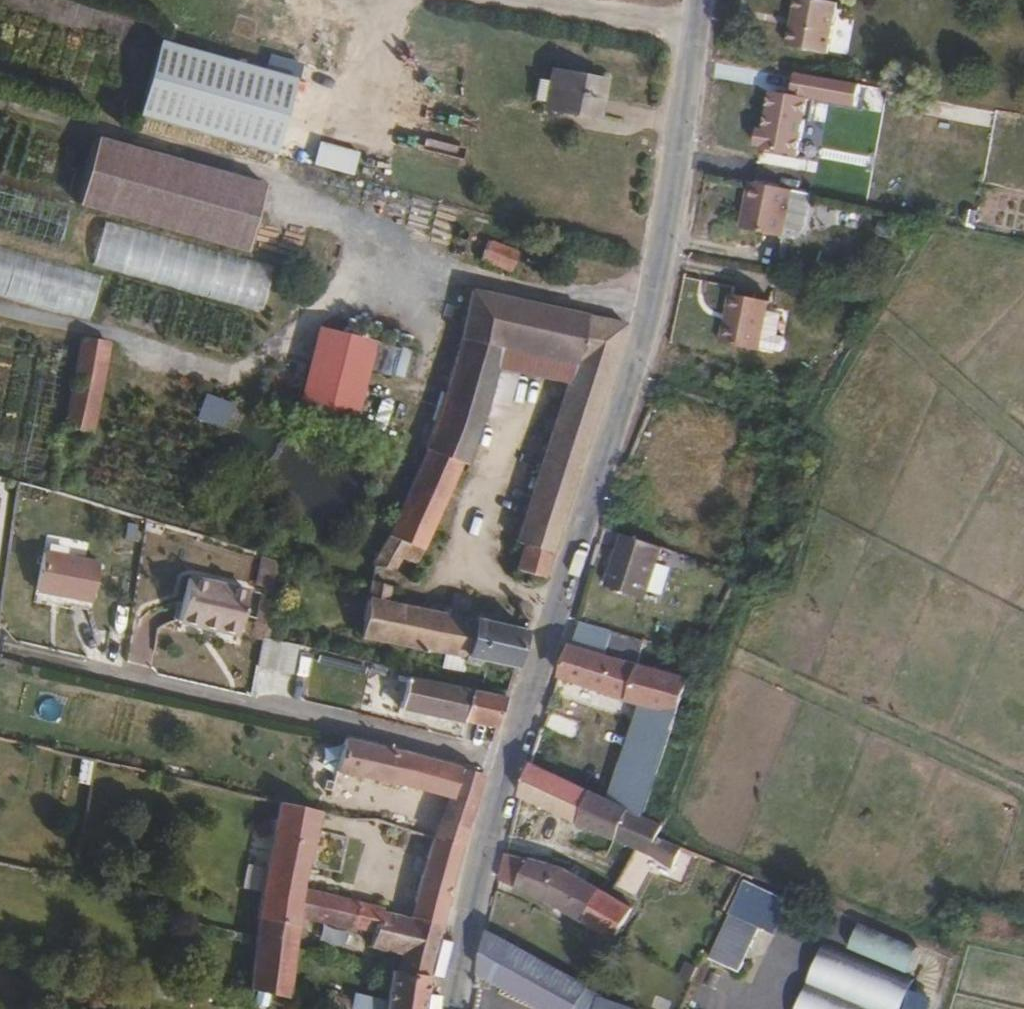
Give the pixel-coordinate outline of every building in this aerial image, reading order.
[(847,5),(820,0),(807,0),(797,51),(837,58),(847,5)] [(277,160),(296,84),(266,76),(160,49),(141,125),(277,160)] [(296,84),(300,70),(270,62),(266,76),(296,84)] [(604,120),(612,80),(561,71),(559,83),(555,105),(554,110),(604,120)] [(555,105),(559,83),(542,80),(538,101),(555,105)] [(249,258),(268,192),(97,148),(81,214),(106,220),(249,258)] [(789,233),(798,190),(756,181),(747,229),(788,236),(789,233)] [(813,225),(818,194),(798,190),(789,233),(799,234),(807,232),(813,225)] [(249,258),(106,220),(94,266),(263,310),(275,264),(249,258)] [(477,238),(476,232),(474,229),(469,228),(466,231),(465,233),(465,236),(466,238),(468,240),(471,240),(474,239),(477,238)] [(521,270),(528,251),(479,233),(477,238),(472,251),(521,270)] [(0,248),(0,297),(89,322),(102,277),(0,248)] [(631,322),(599,315),(480,290),(470,339),(433,446),(435,447),(397,534),(390,532),(380,562),(403,565),(408,554),(424,560),(462,474),(468,476),(477,453),(482,454),(488,437),(484,435),(494,408),(512,347),(583,363),(526,540),(528,540),(523,556),(529,557),(525,568),(550,576),(631,322)] [(767,346),(774,312),(777,301),(739,293),(729,342),(766,350),(767,346)] [(792,347),(793,341),(790,337),(784,336),(788,315),(774,312),(767,346),(786,351),(790,350),(792,347)] [(355,418),(373,343),(333,334),(315,408),(355,418)] [(97,431),(109,369),(115,341),(89,336),(72,426),(97,431)] [(225,431),(234,407),(205,397),(196,422),(225,431)] [(650,598),(669,546),(630,532),(612,585),(650,598)] [(99,602),(106,562),(50,550),(42,590),(99,602)] [(268,594),(277,562),(262,558),(253,590),(268,594)] [(245,634),(253,590),(195,579),(186,622),(245,634)] [(522,663),(533,629),(399,601),(402,588),(397,587),(397,584),(376,579),(365,634),(470,654),(469,660),(482,662),(483,655),(522,663)] [(268,636),(270,623),(261,621),(258,637),(267,639),(268,636)] [(278,638),(281,624),(270,623),(268,636),(278,638)] [(292,677),(298,648),(262,640),(256,669),(292,677)] [(665,759),(694,680),(576,643),(565,675),(616,692),(649,704),(635,748),(665,759)] [(502,724),(512,694),(411,674),(404,705),(502,724)] [(476,807),(486,771),(402,749),(348,736),(341,767),(400,781),(452,794),(462,797),(460,803),(476,807)] [(619,839),(632,809),(617,802),(617,800),(536,761),(531,781),(527,794),(619,839)] [(338,779),(340,768),(332,767),(330,777),(338,779)] [(470,827),(476,807),(460,803),(462,797),(452,794),(445,820),(470,827)] [(306,915),(307,887),(308,881),(325,808),(284,800),(265,915),(305,924),(306,915)] [(678,869),(690,849),(664,837),(668,827),(632,809),(619,839),(638,848),(616,888),(640,901),(662,860),(678,869)] [(409,845),(415,828),(381,817),(368,816),(368,824),(379,825),(377,835),(409,845)] [(466,844),(470,827),(445,820),(440,836),(466,844)] [(424,883),(437,835),(415,828),(409,845),(401,876),(424,883)] [(347,869),(355,837),(326,829),(318,862),(347,869)] [(452,905),(463,860),(466,844),(440,836),(437,835),(424,883),(420,896),(452,905)] [(635,909),(604,890),(568,869),(512,851),(504,879),(617,941),(635,909)] [(379,928),(384,906),(307,887),(306,915),(358,927),(358,924),(379,928)] [(449,922),(452,905),(420,896),(416,914),(449,922)] [(437,959),(449,922),(416,914),(415,918),(387,910),(388,906),(384,906),(379,928),(376,945),(405,952),(437,959)] [(304,945),(305,924),(265,915),(262,937),(304,945)] [(761,932),(732,918),(710,962),(741,977),(761,932)] [(591,985),(490,932),(482,970),(507,983),(554,1008),(579,1008),(580,1008),(591,985)] [(296,986),(304,945),(262,937),(255,987),(294,996),(296,986)] [(433,973),(437,959),(405,952),(403,967),(433,973)] [(433,973),(403,967),(398,966),(391,1005),(382,1003),(384,996),(360,991),(356,1008),(428,1008),(433,973)] [(610,995),(591,985),(580,1008),(579,1008),(603,1008),(610,995)] [(305,997),(306,988),(296,986),(294,996),(305,997)]
